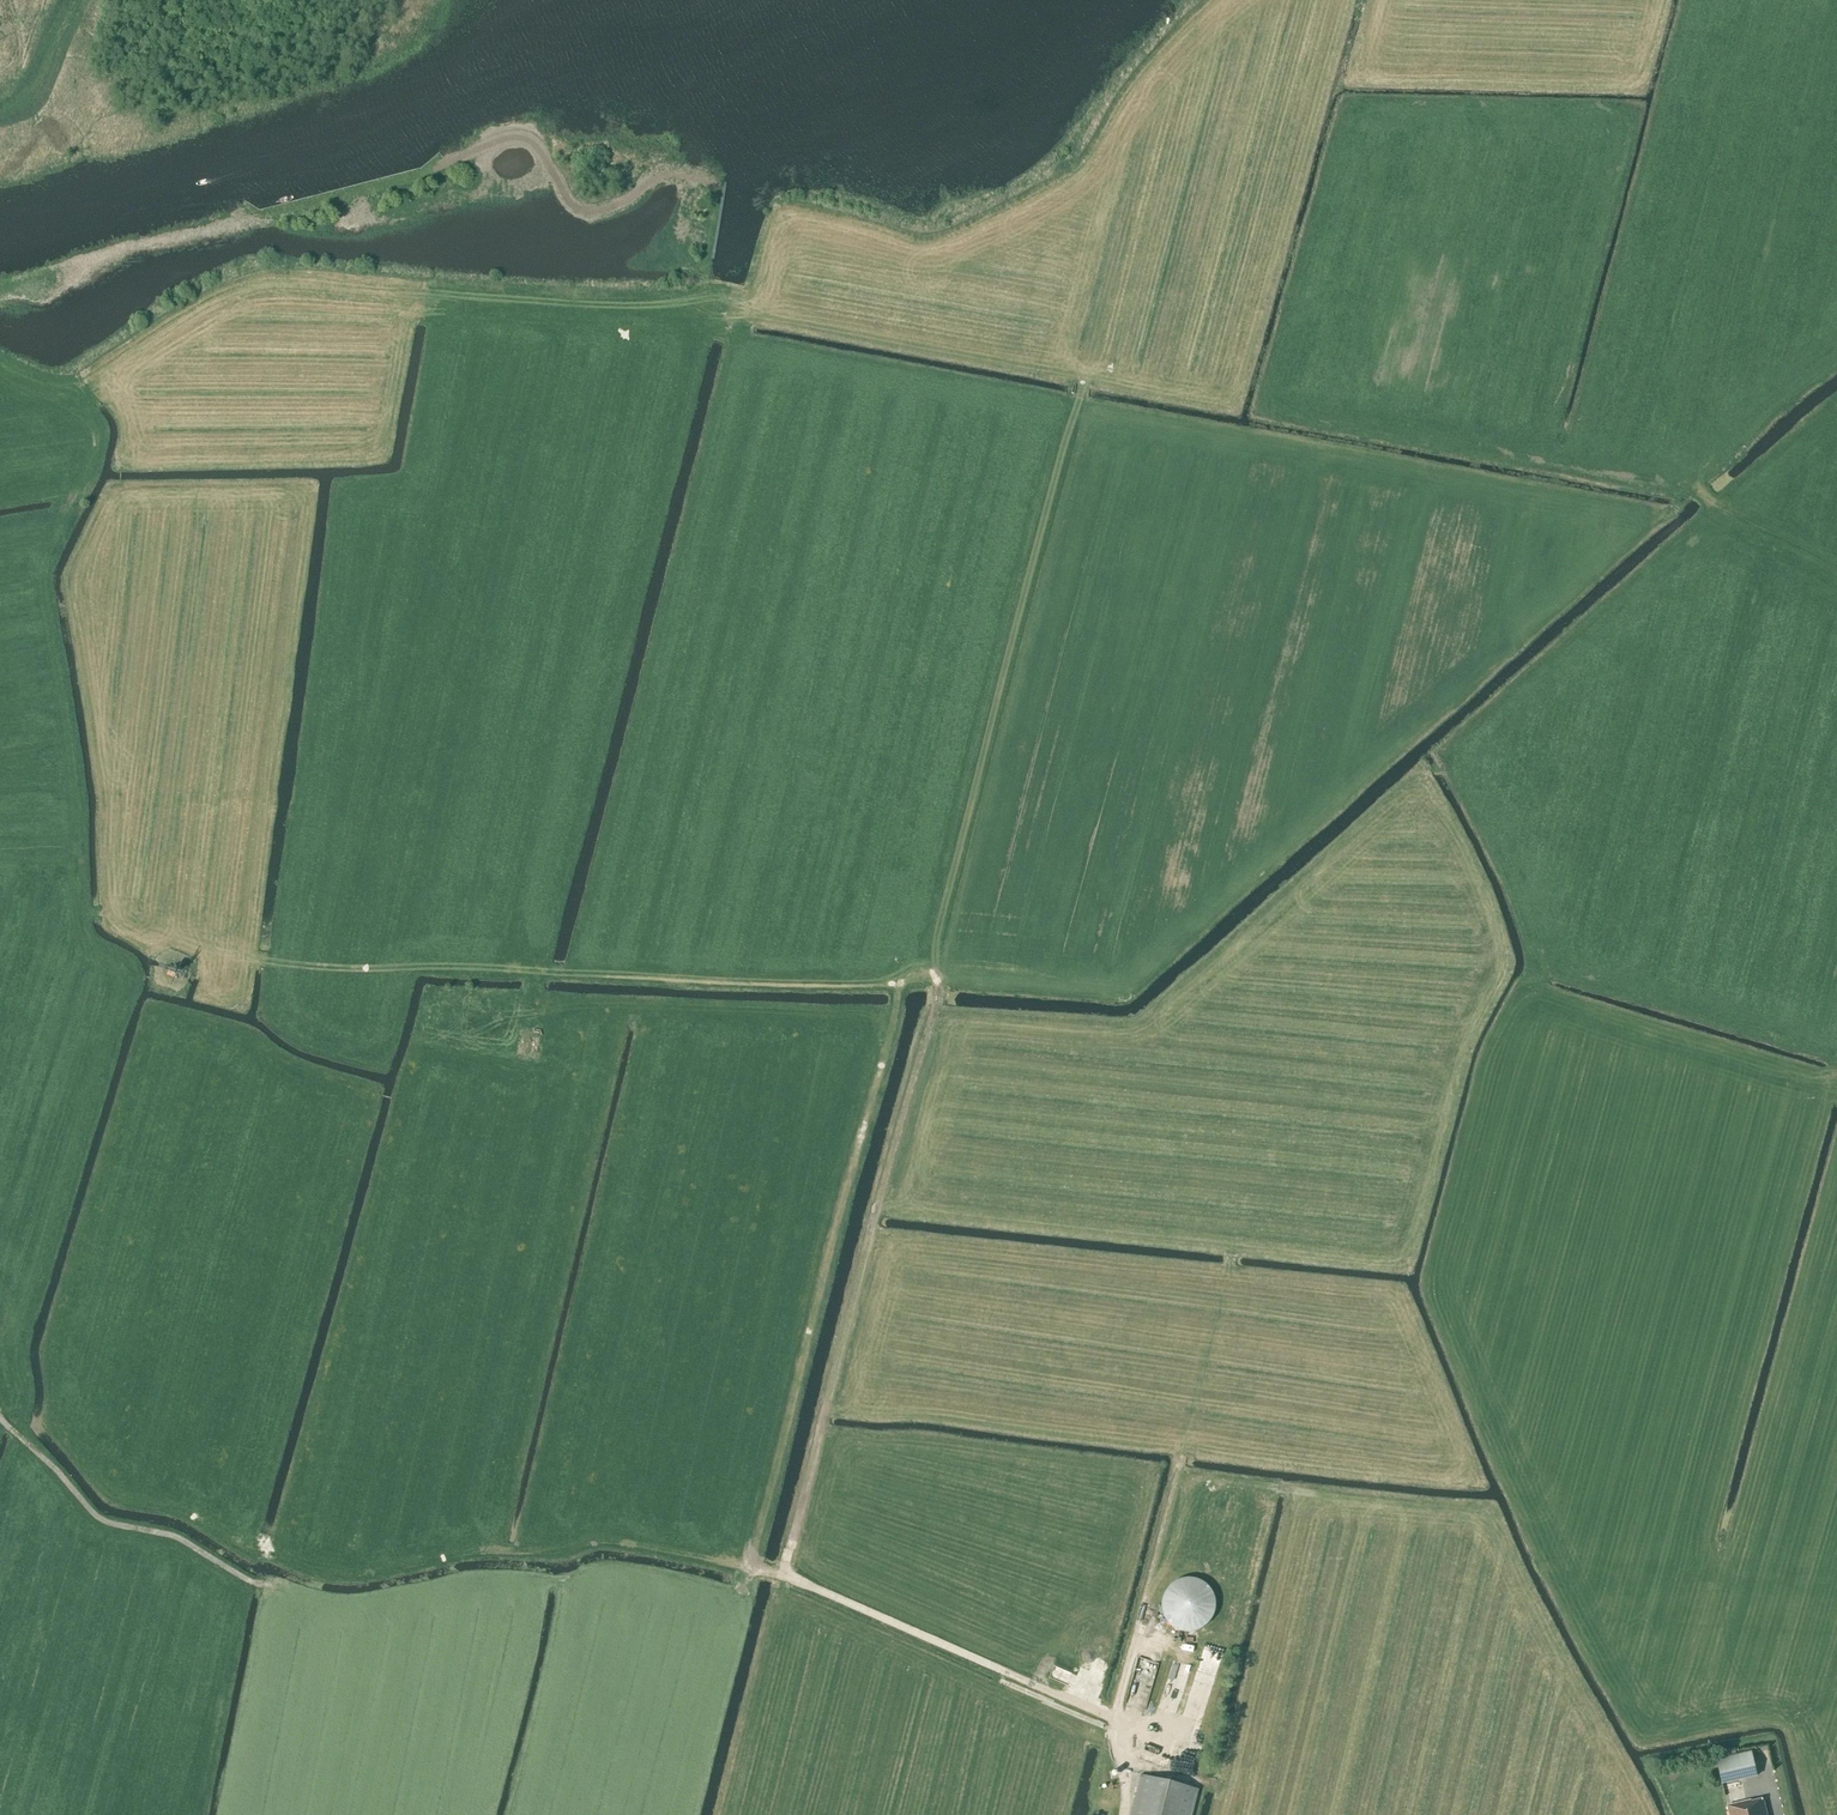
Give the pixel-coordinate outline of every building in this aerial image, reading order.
[(177,975),(182,965),(173,961),(168,971),(177,975)] [(1183,1642),(1189,1642),(1193,1642),(1200,1640),(1206,1636),(1211,1630),(1214,1624),(1216,1618),(1217,1611),(1215,1603),(1212,1595),(1207,1590),(1201,1585),(1195,1583),(1187,1583),(1180,1583),(1173,1586),(1168,1589),(1162,1596),(1159,1603),(1157,1610),(1157,1617),(1159,1625),(1165,1633),(1170,1638),(1176,1641),(1183,1642)] [(1156,1713),(1163,1715),(1180,1671),(1172,1668),(1156,1713)] [(1735,1748),(1717,1752),(1719,1761),(1737,1756),(1735,1748)] [(1716,1761),(1721,1784),(1744,1778),(1739,1756),(1737,1756),(1719,1761),(1716,1761)] [(1176,1784),(1140,1775),(1130,1814),(1192,1814),(1198,1789),(1176,1784)] [(1764,1799),(1752,1802),(1751,1800),(1728,1806),(1730,1814),(1767,1814),(1764,1799)]
